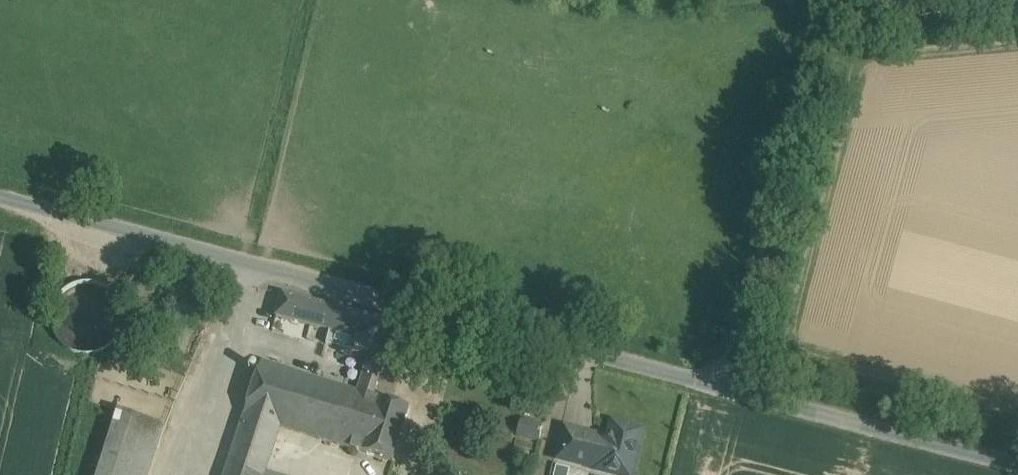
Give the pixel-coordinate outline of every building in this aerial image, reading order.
[(122,333),(124,319),(121,306),(113,294),(102,286),(88,284),(74,286),(62,294),(54,306),(52,320),(55,334),(63,346),(74,353),(88,356),(102,353),(114,345),(122,333)] [(397,324),(283,295),(278,316),(359,337),(355,350),(357,351),(356,353),(359,354),(360,352),(371,355),(359,393),(374,397),(397,324)] [(359,393),(262,362),(236,443),(272,454),(280,426),(341,446),(359,393)] [(359,393),(341,446),(361,452),(355,470),(371,474),(386,474),(391,461),(393,461),(409,409),(374,397),(359,393)] [(119,411),(99,474),(150,474),(166,426),(119,411)] [(543,425),(522,419),(518,435),(540,441),(543,425)] [(560,459),(597,468),(597,470),(617,474),(620,465),(633,469),(642,432),(614,425),(611,437),(605,440),(567,431),(560,459)] [(265,473),(267,467),(232,456),(225,474),(273,474),(265,473)]
